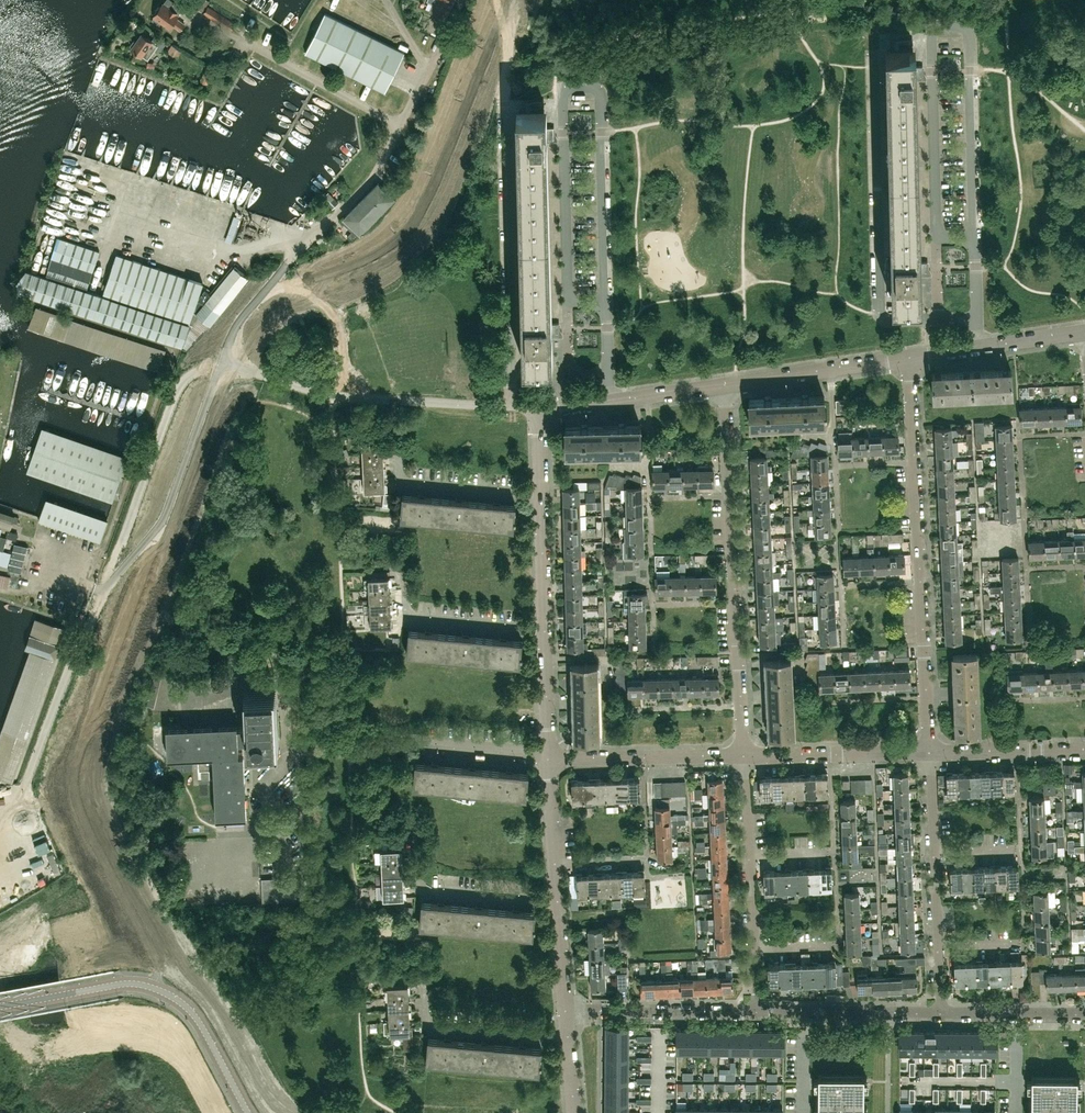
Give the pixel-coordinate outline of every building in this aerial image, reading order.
[(182,10),(176,6),(177,4),(172,0),(166,0),(163,4),(161,7),(158,6),(155,10),(156,12),(152,19),(160,25),(163,21),(170,26),(172,23),(180,29),(184,24),(176,18),(178,15),(182,10)] [(210,1),(209,0),(201,0),(196,7),(202,12),(210,1)] [(454,0),(453,0),(427,0),(427,1),(433,4),(430,11),(446,18),(454,0)] [(235,24),(209,7),(204,13),(231,30),(235,24)] [(325,12),(323,16),(307,50),(386,90),(405,52),(325,12)] [(155,35),(151,41),(141,33),(135,41),(133,40),(130,45),(132,46),(131,48),(147,59),(155,48),(159,51),(163,47),(166,43),(162,40),(161,40),(155,35)] [(173,44),(166,56),(175,61),(182,50),(173,44)] [(916,175),(915,121),(914,78),(922,77),(922,66),(913,66),(913,49),(887,49),(891,175),(916,175)] [(548,236),(546,182),(545,139),(554,139),(554,127),(545,127),(544,110),(519,111),(522,237),(548,236)] [(918,261),(918,228),(916,175),(891,175),(894,300),(919,300),(919,273),(927,273),(927,261),(918,261)] [(343,179),(339,186),(348,192),(352,185),(343,179)] [(352,241),(394,198),(378,183),(341,221),(352,232),(347,236),(352,241)] [(319,219),(330,210),(324,204),(314,214),(319,219)] [(550,323),(550,307),(548,236),(522,237),(525,362),(551,361),(550,335),(559,334),(558,323),(550,323)] [(194,311),(204,282),(117,254),(103,296),(86,290),(100,251),(57,237),(45,276),(25,270),(19,292),(38,298),(38,297),(156,336),(156,337),(182,345),(187,348),(204,330),(222,314),(220,312),(248,278),(235,267),(206,301),(198,312),(194,311)] [(205,289),(198,299),(203,303),(211,293),(205,289)] [(165,351),(35,308),(29,329),(158,371),(165,351)] [(1012,393),(1011,369),(971,371),(973,395),(1012,393)] [(973,395),(971,371),(932,373),(933,396),(973,395)] [(826,412),(826,409),(825,409),(824,401),(824,396),(786,398),(788,424),(789,424),(817,422),(825,422),(825,412),(826,412)] [(788,424),(786,398),(749,400),(750,426),(788,424)] [(845,412),(844,399),(842,399),(836,400),(837,412),(845,412)] [(1065,406),(1066,422),(1066,421),(1080,421),(1080,422),(1081,422),(1080,406),(1080,402),(1065,403),(1065,406)] [(1065,422),(1066,422),(1065,406),(1065,407),(1050,408),(1050,407),(1051,423),(1051,422),(1065,422)] [(1020,408),(1020,424),(1021,424),(1035,423),(1035,424),(1036,424),(1035,407),(1035,408),(1020,409),(1020,408)] [(1035,407),(1036,424),(1036,423),(1050,422),(1050,423),(1051,423),(1050,407),(1050,408),(1035,408),(1035,407)] [(897,421),(897,413),(882,414),(882,422),(897,421)] [(995,426),(996,426),(997,440),(1012,439),(1011,426),(1012,425),(1011,425),(995,426)] [(642,442),(642,439),(641,439),(641,431),(641,426),(603,427),(603,452),(633,452),(641,452),(641,442),(642,442)] [(603,452),(603,427),(567,428),(565,428),(566,453),(603,452)] [(952,442),(951,429),(952,429),(952,428),(935,429),(936,429),(937,443),(952,442)] [(127,458),(42,429),(27,472),(112,501),(127,458)] [(884,451),(883,435),(882,435),(882,436),(868,437),(868,436),(869,452),(869,451),(883,450),(883,451),(884,451)] [(899,451),(898,435),(897,435),(883,436),(883,435),(884,451),(884,450),(898,450),(898,451),(899,451)] [(869,452),(868,436),(867,436),(867,437),(853,438),(853,437),(854,453),(854,452),(868,451),(868,452),(869,452)] [(854,453),(853,437),(852,437),(852,438),(838,438),(838,437),(838,453),(839,453),(853,452),(853,453),(854,453)] [(1012,452),(1012,439),(997,440),(998,453),(1012,452)] [(383,454),(383,441),(362,442),(363,455),(383,454)] [(815,455),(818,444),(811,441),(810,444),(806,455),(811,455),(815,455)] [(826,454),(826,444),(826,443),(819,441),(818,444),(815,455),(826,454)] [(799,456),(802,445),(796,442),(791,456),(799,456)] [(806,455),(810,444),(803,442),(802,445),(799,456),(806,455)] [(952,456),(952,442),(937,443),(937,456),(952,456)] [(713,456),(713,448),(697,448),(697,456),(713,456)] [(788,457),(787,450),(773,450),(774,458),(788,457)] [(1013,465),(1012,452),(998,453),(998,466),(1013,465)] [(384,466),(383,454),(363,455),(363,467),(384,466)] [(812,455),(812,469),(827,468),(827,455),(827,454),(826,454),(815,455),(811,455),(812,455)] [(953,469),(952,456),(937,456),(938,470),(953,469)] [(766,465),(766,458),(767,458),(767,457),(750,458),(750,459),(751,459),(752,472),(767,471),(767,472),(771,471),(771,465),(766,465)] [(699,485),(714,485),(713,465),(699,465),(699,485)] [(1013,465),(998,466),(999,479),(1014,478),(1013,465)] [(385,478),(384,466),(363,467),(364,479),(385,478)] [(668,486),(683,486),(683,466),(677,466),(677,470),(668,470),(668,486)] [(828,481),(827,468),(812,469),(813,482),(828,481)] [(699,485),(698,469),(683,469),(683,486),(699,486),(699,485)] [(953,469),(938,470),(939,483),(954,482),(954,481),(953,469)] [(653,487),(668,487),(668,470),(653,470),(653,487)] [(767,484),(767,472),(767,471),(752,472),(753,485),(767,484)] [(613,487),(617,477),(610,474),(605,488),(613,487)] [(621,487),(625,477),(618,474),(617,477),(613,487),(621,487)] [(629,487),(633,476),(626,474),(625,477),(621,487),(626,487),(629,487)] [(642,486),(641,476),(634,474),(633,476),(629,487),(642,486)] [(385,478),(364,479),(361,479),(361,490),(365,490),(365,491),(385,490),(385,478)] [(1014,478),(999,479),(1000,492),(1014,491),(1014,478)] [(829,495),(828,481),(813,482),(814,495),(829,495)] [(954,495),(954,482),(939,483),(939,496),(954,495)] [(768,497),(767,484),(753,485),(753,498),(768,497)] [(642,486),(629,487),(626,487),(627,487),(627,501),(642,501),(642,487),(642,486)] [(579,502),(579,489),(579,488),(563,488),(563,490),(564,490),(564,503),(579,502)] [(1000,492),(1001,506),(1015,505),(1014,491),(1000,492)] [(394,507),(395,499),(395,494),(384,493),(383,506),(394,507)] [(438,522),(440,498),(403,495),(400,519),(438,522)] [(829,508),(829,495),(814,495),(809,495),(809,501),(814,501),(815,509),(829,508)] [(958,508),(955,508),(954,495),(939,496),(940,509),(955,509),(958,508)] [(769,511),(768,497),(753,498),(754,511),(769,511)] [(476,526),(478,502),(440,498),(438,522),(476,526)] [(46,499),(40,516),(102,537),(108,520),(46,499)] [(642,514),(642,501),(627,501),(627,514),(642,514)] [(515,518),(516,505),(478,502),(476,526),(514,530),(514,521),(516,521),(517,518),(515,518)] [(579,515),(579,502),(564,503),(565,516),(579,515)] [(1016,517),(1015,505),(1001,506),(1001,518),(1000,518),(1001,519),(1016,518),(1016,517)] [(811,522),(830,521),(829,508),(815,509),(807,509),(808,515),(815,514),(815,522),(810,522),(811,522)] [(955,516),(955,509),(940,509),(941,523),(956,522),(955,516)] [(15,516),(0,511),(0,522),(11,526),(12,524),(16,525),(19,519),(14,518),(15,516)] [(769,524),(769,511),(754,511),(755,525),(769,524)] [(643,527),(642,514),(627,514),(628,528),(643,527)] [(580,529),(579,515),(565,516),(565,529),(580,529)] [(1075,555),(1075,539),(1074,539),(1074,531),(1073,525),(1073,517),(1067,518),(1068,531),(1067,531),(1068,539),(1059,540),(1060,555),(1060,554),(1074,554),(1074,555),(1075,555)] [(831,534),(830,521),(811,522),(811,528),(816,527),(816,534),(815,534),(815,535),(831,534)] [(956,535),(956,522),(941,523),(941,536),(956,535)] [(770,538),(769,524),(755,525),(755,538),(770,538)] [(643,541),(643,527),(628,528),(628,540),(628,541),(643,541)] [(580,542),(580,529),(565,529),(565,542),(580,542)] [(904,541),(903,532),(888,533),(888,542),(904,541)] [(874,556),(874,542),(873,534),(867,534),(868,556),(859,556),(859,555),(860,572),(860,571),(874,571),(875,571),(874,556)] [(957,548),(957,547),(962,547),(962,542),(956,542),(956,535),(941,536),(942,549),(957,548)] [(771,551),(770,551),(770,538),(755,538),(756,552),(771,551)] [(1060,555),(1059,540),(1059,539),(1058,539),(1059,540),(1044,541),(1045,556),(1045,555),(1059,555),(1060,555)] [(1075,539),(1075,555),(1075,554),(1084,553),(1084,539),(1075,539)] [(643,553),(643,541),(628,541),(628,540),(624,540),(624,558),(637,558),(637,554),(644,553),(643,553)] [(1045,556),(1044,541),(1044,540),(1044,541),(1029,541),(1029,557),(1030,557),(1030,556),(1044,555),(1044,556),(1045,556)] [(580,549),(580,542),(565,542),(566,555),(585,555),(585,549),(580,549)] [(8,569),(21,572),(27,546),(14,543),(8,569)] [(957,548),(942,549),(942,562),(957,562),(957,561),(957,548)] [(776,550),(770,551),(771,551),(756,552),(757,565),(771,564),(771,563),(774,563),(776,563),(776,550)] [(904,553),(903,553),(904,554),(889,555),(890,570),(904,569),(904,570),(905,570),(904,553)] [(715,562),(715,556),(715,554),(700,554),(700,562),(715,562)] [(889,555),(889,554),(888,554),(888,555),(874,556),(875,571),(889,570),(889,571),(890,571),(890,570),(889,555)] [(581,568),(580,555),(585,555),(566,555),(566,568),(581,568)] [(859,572),(860,572),(859,555),(858,555),(858,556),(844,557),(844,556),(843,556),(844,573),(845,573),(845,572),(859,571),(859,572)] [(1019,558),(1019,557),(1002,558),(1002,559),(1003,559),(1004,573),(1018,572),(1018,558),(1019,558)] [(957,562),(942,562),(943,576),(958,575),(958,574),(957,562)] [(772,577),(781,577),(781,571),(776,571),(776,563),(774,563),(771,563),(771,564),(757,565),(757,578),(772,577)] [(581,581),(581,568),(566,568),(566,582),(581,581)] [(702,591),(701,576),(701,572),(696,572),(696,576),(686,576),(687,591),(701,591),(702,591)] [(1004,573),(1005,585),(1005,586),(1019,585),(1018,572),(1004,573)] [(671,592),(671,591),(686,591),(686,592),(687,592),(687,591),(686,576),(686,575),(686,573),(680,573),(680,577),(671,577),(671,576),(671,592)] [(833,588),(832,574),(833,574),(833,573),(817,574),(817,575),(818,588),(833,588)] [(715,576),(701,576),(702,591),(716,590),(716,591),(717,591),(716,575),(715,575),(715,576)] [(959,588),(958,575),(943,576),(944,589),(959,588)] [(671,592),(671,576),(670,576),(670,577),(656,577),(656,576),(655,576),(656,592),(657,592),(671,591),(671,592)] [(9,591),(11,579),(0,577),(0,589),(9,591)] [(773,591),(773,590),(772,577),(757,578),(758,591),(773,591)] [(390,590),(390,578),(365,579),(365,590),(367,590),(367,591),(390,590)] [(581,594),(581,581),(566,582),(567,595),(581,594)] [(1005,598),(1005,599),(1020,598),(1019,585),(1005,586),(1005,585),(990,586),(991,592),(1000,591),(1001,598),(1005,598)] [(645,607),(644,593),(645,593),(637,593),(637,588),(624,589),(624,608),(645,607)] [(834,601),(833,588),(818,588),(819,602),(834,601)] [(944,589),(944,602),(959,602),(959,601),(959,588),(944,589)] [(391,602),(390,590),(367,591),(367,593),(370,593),(370,600),(363,600),(363,603),(391,602)] [(778,590),(773,590),(773,591),(758,591),(759,605),(773,604),(779,603),(778,590)] [(582,608),(581,594),(567,595),(567,608),(582,608)] [(1006,612),(1020,612),(1020,598),(1005,599),(1006,612)] [(835,614),(834,601),(819,602),(820,615),(835,614)] [(364,615),(391,614),(391,602),(363,603),(363,605),(364,605),(365,613),(364,613),(364,615)] [(944,602),(945,616),(960,615),(960,614),(959,602),(944,602)] [(774,616),(773,604),(759,605),(759,618),(783,617),(783,616),(774,616)] [(645,620),(645,607),(624,608),(624,612),(630,612),(630,621),(645,620)] [(582,621),(582,608),(567,608),(567,621),(582,621)] [(1021,625),(1020,612),(1006,612),(1007,626),(1021,625)] [(392,626),(391,614),(364,615),(364,616),(371,616),(371,627),(392,626)] [(835,627),(835,614),(820,615),(820,628),(835,627)] [(946,629),(961,628),(960,627),(960,615),(945,616),(946,629)] [(780,630),(784,629),(783,617),(759,618),(760,631),(780,630)] [(37,619),(26,651),(29,653),(0,735),(0,773),(12,778),(54,660),(65,629),(37,619)] [(645,634),(645,620),(630,621),(631,633),(625,633),(625,634),(645,634)] [(583,634),(582,621),(567,621),(568,635),(583,634)] [(1022,637),(1021,625),(1007,626),(1007,637),(1006,638),(1023,637),(1022,637)] [(836,640),(835,627),(820,628),(821,640),(820,640),(820,641),(821,641),(822,646),(830,646),(830,641),(837,640),(836,640)] [(402,644),(403,629),(390,628),(389,643),(402,644)] [(961,640),(961,628),(946,629),(946,641),(962,641),(962,640),(961,640)] [(808,650),(807,637),(805,637),(805,629),(799,629),(800,637),(801,650),(808,650)] [(445,658),(447,634),(409,630),(407,655),(445,658)] [(781,643),(780,630),(760,631),(761,643),(760,643),(760,644),(781,643)] [(482,662),(485,638),(447,634),(445,658),(482,662)] [(583,643),(583,634),(568,635),(568,648),(567,648),(567,649),(588,648),(588,643),(583,643)] [(646,646),(645,634),(625,634),(625,639),(631,639),(631,646),(630,646),(630,647),(646,646)] [(521,654),(523,641),(485,638),(482,662),(520,665),(521,657),(523,657),(523,654),(521,654)] [(909,659),(909,648),(894,648),(895,657),(895,660),(909,659)] [(819,664),(818,652),(807,652),(805,660),(808,660),(819,664)] [(955,694),(978,693),(977,665),(976,653),(952,655),(953,665),(954,677),(955,694)] [(719,663),(719,655),(703,656),(703,664),(719,663)] [(767,696),(793,695),(792,684),(791,658),(781,658),(781,657),(778,657),(778,659),(765,659),(766,665),(767,696)] [(628,670),(628,658),(617,658),(615,665),(617,666),(628,670)] [(819,672),(819,666),(819,664),(808,660),(806,665),(806,668),(808,669),(819,672)] [(1054,686),(1053,671),(1052,660),(1045,661),(1046,672),(1038,672),(1039,686),(1053,686),(1053,687),(1054,687),(1054,686)] [(599,701),(599,691),(598,666),(598,664),(588,664),(588,663),(585,663),(585,664),(572,665),(572,666),(573,702),(599,701)] [(244,674),(244,666),(236,666),(236,675),(244,674)] [(628,678),(628,670),(617,666),(615,673),(617,674),(628,678)] [(1062,668),(1062,671),(1053,671),(1054,686),(1068,685),(1068,686),(1069,686),(1069,685),(1068,671),(1068,667),(1062,668)] [(820,680),(819,673),(819,672),(808,669),(806,676),(809,677),(820,680)] [(896,685),(895,670),(894,669),(895,670),(880,671),(881,686),(895,685),(895,686),(896,686),(896,685)] [(911,685),(910,669),(909,669),(909,670),(895,670),(896,685),(910,684),(910,685),(911,685)] [(1084,685),(1084,684),(1083,670),(1083,669),(1082,669),(1082,670),(1068,671),(1069,685),(1083,684),(1083,685),(1084,685)] [(881,686),(880,671),(880,670),(879,670),(879,671),(865,672),(866,686),(880,686),(880,687),(881,687),(881,686)] [(866,686),(865,672),(865,671),(864,671),(864,672),(850,673),(851,687),(865,687),(866,687),(866,686)] [(1038,671),(1037,671),(1037,672),(1023,673),(1024,687),(1038,686),(1038,687),(1039,687),(1039,686),(1038,672),(1038,671)] [(851,687),(850,673),(850,672),(850,673),(835,673),(836,688),(850,687),(850,688),(851,688),(851,687)] [(1024,687),(1023,673),(1023,672),(1022,672),(1022,673),(1008,673),(1007,673),(1008,689),(1009,689),(1009,688),(1023,687),(1023,688),(1024,688),(1024,687)] [(703,677),(689,678),(689,677),(689,694),(689,693),(704,692),(704,693),(704,673),(703,673),(703,677)] [(719,693),(719,673),(704,673),(704,693),(704,692),(719,692),(719,693)] [(836,689),(836,688),(835,673),(834,673),(820,674),(820,673),(819,673),(820,680),(820,688),(820,689),(821,689),(835,688),(835,689),(836,689)] [(155,674),(146,705),(154,707),(162,676),(155,674)] [(628,686),(628,679),(628,678),(617,674),(615,682),(618,682),(628,686)] [(689,694),(689,677),(688,677),(688,678),(674,678),(674,694),(674,693),(689,693),(689,694)] [(820,688),(820,680),(809,677),(807,684),(816,687),(820,688)] [(659,694),(659,678),(658,678),(658,679),(644,679),(644,678),(643,679),(644,695),(644,694),(659,694)] [(674,694),(674,678),(673,678),(659,679),(659,678),(659,694),(674,693),(674,694)] [(643,679),(629,679),(628,679),(628,686),(628,694),(629,695),(629,694),(643,694),(643,695),(644,695),(643,679)] [(628,694),(628,686),(618,682),(615,690),(617,690),(624,693),(628,694)] [(244,814),(241,754),(239,754),(239,741),(248,741),(248,744),(277,743),(274,692),(248,693),(249,726),(247,726),(247,727),(238,727),(170,730),(171,755),(216,753),(219,815),(244,814)] [(980,732),(978,693),(955,694),(955,709),(956,733),(980,732)] [(795,734),(793,695),(767,696),(769,735),(795,734)] [(600,739),(600,720),(599,701),(573,702),(574,740),(600,739)] [(148,765),(153,779),(162,776),(157,761),(148,765)] [(452,791),(454,767),(416,763),(414,787),(452,791)] [(489,794),(491,770),(454,767),(452,791),(489,794)] [(991,769),(991,771),(981,772),(982,791),(992,791),(992,793),(993,793),(993,791),(992,771),(992,769),(991,769)] [(528,787),(529,774),(513,772),(506,772),(491,770),(489,794),(527,798),(528,790),(529,790),(530,787),(528,787)] [(970,794),(970,792),(970,772),(969,772),(969,770),(969,772),(958,773),(959,792),(969,792),(969,794),(970,794)] [(1015,792),(1014,770),(1003,771),(1004,790),(1014,790),(1014,792),(1015,792)] [(1004,790),(1003,771),(992,771),(993,791),(1004,790)] [(1065,781),(1066,787),(1071,786),(1083,786),(1083,787),(1084,787),(1084,771),(1082,771),(1083,780),(1076,781),(1076,780),(1074,780),(1065,781)] [(982,791),(981,772),(970,772),(970,792),(982,791)] [(806,794),(805,775),(805,773),(804,773),(804,775),(794,776),(795,795),(805,795),(805,797),(806,797),(806,794)] [(908,773),(894,774),(894,790),(909,789),(908,773)] [(959,792),(958,773),(946,773),(947,793),(959,792)] [(782,774),(782,776),(771,777),(772,796),(783,796),(783,798),(784,798),(783,795),(783,776),(783,774),(782,774)] [(829,796),(828,774),(817,775),(817,794),(828,794),(828,796),(829,796)] [(817,794),(817,775),(805,775),(806,794),(817,794)] [(617,779),(617,776),(616,776),(616,779),(606,779),(607,799),(617,798),(617,801),(618,801),(618,798),(617,779)] [(783,795),(795,795),(794,776),(783,776),(783,795)] [(595,780),(595,777),(594,778),(594,780),(583,780),(584,800),(584,806),(596,806),(596,799),(595,780)] [(771,777),(760,777),(759,777),(760,780),(760,789),(760,799),(761,799),(761,796),(772,796),(771,777)] [(618,798),(629,798),(628,778),(617,779),(618,798)] [(640,799),(639,778),(628,778),(629,798),(640,797),(640,799)] [(584,800),(583,780),(572,781),(572,779),(571,779),(572,803),(573,803),(573,800),(584,800)] [(596,799),(607,799),(606,779),(595,780),(596,799)] [(723,779),(708,779),(709,794),(724,793),(723,779)] [(1056,787),(1055,781),(1043,782),(1044,792),(1056,792),(1056,787)] [(909,789),(894,790),(895,804),(909,804),(909,789)] [(709,806),(709,807),(724,806),(724,793),(709,794),(709,806)] [(1045,813),(1044,797),(1030,797),(1030,813),(1045,813)] [(856,816),(855,800),(841,801),(841,817),(856,816)] [(1073,816),(1084,815),(1084,816),(1084,802),(1083,802),(1084,809),(1067,810),(1067,816),(1073,816)] [(909,804),(895,804),(895,819),(910,818),(909,804)] [(685,819),(685,814),(670,815),(670,806),(655,807),(656,821),(670,820),(677,820),(685,819)] [(703,817),(703,819),(710,819),(710,820),(725,819),(724,806),(709,807),(710,813),(703,813),(703,817)] [(1046,828),(1045,813),(1030,813),(1031,828),(1046,828)] [(842,830),(842,831),(856,831),(856,816),(841,817),(842,830)] [(911,833),(910,818),(895,819),(896,834),(911,833)] [(725,831),(725,819),(710,820),(711,833),(725,832),(725,831)] [(656,821),(657,834),(671,833),(670,820),(656,821)] [(1046,828),(1031,828),(1031,843),(1046,842),(1046,841),(1046,828)] [(843,846),(857,845),(856,831),(842,831),(842,845),(843,846)] [(726,844),(725,832),(711,833),(711,846),(726,845),(726,844)] [(657,847),(672,847),(671,833),(657,834),(657,847)] [(913,833),(911,833),(896,834),(897,848),(911,848),(911,843),(914,842),(913,833)] [(1053,841),(1046,841),(1046,842),(1031,843),(1032,857),(1054,856),(1053,841)] [(868,844),(857,845),(843,846),(843,860),(851,860),(858,859),(857,850),(869,850),(868,844)] [(712,858),(712,859),(727,858),(726,845),(711,846),(712,858)] [(673,859),(672,847),(657,847),(658,860),(673,859)] [(911,848),(897,848),(897,863),(912,863),(911,848)] [(403,861),(402,849),(382,850),(382,862),(403,861)] [(713,872),(727,871),(727,858),(712,859),(713,871),(713,872)] [(858,859),(851,860),(851,868),(861,867),(861,859),(858,859)] [(404,873),(403,861),(382,862),(383,874),(404,873)] [(897,863),(898,878),(912,877),(912,863),(897,863)] [(1019,884),(1018,865),(1018,863),(1017,863),(1017,865),(1007,866),(1008,885),(1018,885),(1018,887),(1019,887),(1019,884)] [(997,888),(996,864),(995,864),(995,866),(984,866),(985,886),(996,886),(996,888),(997,888)] [(996,866),(996,864),(997,888),(997,886),(1008,885),(1007,866),(996,866)] [(972,865),(972,867),(962,867),(963,887),(973,886),(973,889),(974,889),(973,865),(972,865)] [(974,889),(974,886),(985,886),(984,866),(973,867),(973,865),(974,889)] [(832,886),(831,869),(831,866),(831,868),(820,869),(821,888),(832,888),(832,890),(832,886)] [(963,892),(963,887),(962,867),(951,868),(951,866),(950,866),(951,893),(963,892)] [(808,867),(808,869),(798,870),(798,889),(809,889),(809,891),(810,891),(809,869),(809,867),(808,867)] [(787,890),(787,892),(786,870),(786,868),(785,868),(786,870),(775,871),(776,890),(787,890)] [(644,881),(644,869),(643,869),(643,872),(633,872),(634,892),(644,891),(644,894),(645,893),(644,881)] [(763,869),(764,896),(776,895),(776,890),(775,871),(764,871),(764,869),(763,869)] [(810,891),(810,889),(821,888),(820,869),(809,869),(810,891)] [(787,890),(798,889),(798,870),(786,870),(787,892),(787,890)] [(622,892),(622,895),(623,895),(621,871),(621,873),(610,873),(611,893),(622,892)] [(623,892),(634,892),(633,872),(622,873),(621,871),(623,895),(623,892)] [(709,877),(711,878),(713,878),(713,885),(728,885),(727,871),(713,872),(709,872),(709,877)] [(599,893),(600,896),(599,872),(598,872),(598,874),(588,875),(589,894),(599,893)] [(600,896),(600,893),(611,893),(610,873),(599,874),(599,872),(600,896)] [(404,885),(404,873),(383,874),(384,886),(404,885)] [(578,895),(589,894),(588,875),(576,875),(576,873),(576,875),(577,896),(577,897),(578,897),(578,895)] [(576,875),(568,875),(570,897),(577,896),(576,875)] [(309,900),(309,886),(302,886),(302,877),(262,879),(263,902),(309,900)] [(898,893),(913,892),(912,877),(898,878),(898,893)] [(376,898),(384,898),(405,897),(404,885),(384,886),(376,886),(376,898)] [(729,898),(728,885),(713,885),(714,893),(699,894),(699,898),(707,898),(714,898),(729,898)] [(1049,907),(1048,891),(1033,891),(1034,907),(1049,907)] [(913,907),(913,892),(898,893),(899,907),(913,907)] [(860,909),(859,893),(845,893),(845,909),(860,909)] [(729,910),(729,898),(714,898),(714,911),(729,911),(729,910)] [(362,900),(362,910),(367,910),(371,910),(371,900),(366,900),(362,900)] [(458,930),(460,905),(445,904),(439,903),(422,902),(420,926),(458,930)] [(495,933),(498,909),(460,905),(458,930),(495,933)] [(914,921),(913,907),(899,907),(899,922),(914,921)] [(1049,907),(1034,907),(1035,922),(1049,921),(1049,907)] [(534,925),(535,913),(536,913),(498,909),(495,933),(533,937),(534,928),(536,928),(536,926),(534,925)] [(845,909),(846,924),(860,923),(860,909),(845,909)] [(715,925),(730,924),(729,911),(714,911),(715,924),(715,925)] [(915,936),(914,921),(899,922),(900,937),(915,936)] [(1050,935),(1049,921),(1035,922),(1035,936),(1056,936),(1056,935),(1050,935)] [(846,924),(846,939),(861,938),(860,923),(846,924)] [(731,936),(730,924),(715,925),(715,924),(708,924),(700,925),(701,929),(715,928),(716,938),(731,937),(731,936)] [(603,929),(588,929),(589,945),(604,944),(603,929)] [(915,950),(915,936),(900,937),(901,951),(915,950)] [(1050,950),(1050,941),(1056,941),(1056,936),(1035,936),(1036,950),(1050,950)] [(716,938),(716,950),(713,950),(714,955),(725,954),(725,950),(731,949),(731,937),(716,938)] [(861,952),(861,938),(846,939),(847,953),(861,952)] [(604,944),(589,945),(590,960),(604,959),(604,958),(604,944)] [(871,964),(871,955),(863,955),(863,965),(871,964)] [(906,990),(917,989),(916,975),(915,966),(916,966),(915,957),(895,958),(896,963),(904,963),(904,971),(901,971),(902,993),(907,993),(906,990)] [(1027,974),(1026,967),(1022,967),(1022,957),(1021,958),(1021,960),(1011,960),(1011,980),(1022,979),(1022,982),(1023,982),(1022,974),(1027,974)] [(719,970),(719,976),(720,991),(733,990),(732,976),(726,976),(725,958),(718,958),(718,962),(719,970)] [(999,980),(999,983),(1000,982),(999,958),(999,961),(988,961),(989,981),(999,980)] [(1000,982),(1000,980),(1011,980),(1011,960),(999,961),(999,958),(1000,982)] [(604,959),(590,960),(590,974),(605,974),(605,973),(610,973),(609,959),(604,959)] [(976,959),(976,962),(966,962),(966,982),(977,981),(977,983),(978,983),(977,959),(976,959)] [(978,983),(978,981),(989,981),(988,961),(977,962),(977,959),(978,983)] [(835,962),(835,960),(834,960),(835,962),(824,963),(825,982),(835,982),(835,984),(836,984),(836,975),(842,975),(842,962),(835,962)] [(966,982),(966,962),(954,963),(954,960),(955,984),(955,982),(966,982)] [(812,961),(812,963),(801,964),(802,983),(813,983),(813,985),(812,961)] [(813,985),(814,985),(813,983),(825,982),(824,963),(812,963),(812,961),(813,985)] [(779,964),(768,965),(767,962),(768,986),(769,986),(768,984),(779,984),(779,964)] [(779,984),(790,983),(790,986),(791,986),(790,962),(789,962),(789,964),(779,964),(779,984)] [(802,983),(801,964),(790,964),(790,962),(791,986),(791,983),(802,983)] [(680,978),(681,993),(694,992),(692,963),(688,963),(688,971),(687,973),(687,978),(680,978)] [(697,977),(697,963),(692,963),(694,992),(707,992),(706,977),(697,977)] [(668,994),(666,964),(661,964),(662,979),(654,980),(655,994),(668,994)] [(668,994),(681,993),(680,978),(673,979),(673,971),(671,971),(671,964),(666,964),(668,994)] [(655,994),(654,980),(646,980),(645,965),(640,965),(641,995),(655,994)] [(1075,968),(1076,972),(1076,987),(1084,987),(1084,968),(1075,968)] [(1039,969),(1040,982),(1046,982),(1046,988),(1061,988),(1061,973),(1046,974),(1046,969),(1039,969)] [(902,993),(901,971),(895,971),(896,975),(887,976),(887,994),(902,993)] [(1076,987),(1076,972),(1066,973),(1066,971),(1061,971),(1061,973),(1061,988),(1076,987)] [(872,991),(873,991),(872,976),(866,977),(866,973),(858,974),(858,977),(857,985),(858,992),(872,991)] [(1030,973),(1031,983),(1039,983),(1039,973),(1030,973)] [(606,988),(605,974),(590,974),(591,989),(606,988)] [(719,976),(706,977),(707,992),(720,991),(719,976)] [(887,994),(887,976),(872,976),(873,991),(887,990),(887,994)] [(409,997),(409,985),(388,986),(389,998),(409,997)] [(855,996),(855,986),(847,987),(847,996),(855,996)] [(410,1009),(409,997),(389,998),(389,1010),(410,1009)] [(410,1021),(410,1009),(389,1010),(390,1022),(410,1021)] [(410,1021),(390,1022),(384,1022),(385,1035),(404,1033),(404,1048),(419,1050),(421,1035),(411,1034),(411,1033),(410,1021)] [(607,1037),(628,1037),(628,1027),(607,1026),(607,1037)] [(678,1051),(687,1051),(688,1030),(677,1030),(677,1051),(678,1051)] [(687,1051),(698,1051),(698,1030),(688,1030),(687,1051)] [(698,1051),(709,1051),(709,1030),(698,1030),(698,1051)] [(709,1051),(719,1051),(720,1030),(709,1030),(709,1051)] [(719,1051),(730,1051),(730,1030),(720,1030),(719,1051)] [(730,1051),(741,1051),(741,1030),(730,1030),(730,1051)] [(745,1051),(751,1051),(751,1030),(741,1030),(741,1051),(745,1051)] [(751,1051),(762,1051),(762,1030),(751,1030),(751,1051)] [(762,1051),(773,1052),(773,1031),(762,1030),(762,1051)] [(783,1052),(783,1031),(773,1031),(773,1052),(783,1052)] [(900,1054),(912,1054),(912,1031),(900,1031),(900,1054)] [(924,1032),(912,1031),(912,1054),(924,1054),(924,1032)] [(924,1054),(936,1054),(936,1032),(924,1032),(924,1054)] [(936,1052),(948,1052),(948,1032),(936,1032),(936,1054),(936,1052)] [(959,1055),(960,1055),(960,1032),(948,1032),(948,1052),(959,1052),(959,1055)] [(960,1055),(972,1055),(972,1032),(960,1032),(960,1055)] [(972,1055),(984,1055),(984,1032),(972,1032),(972,1055)] [(984,1032),(984,1055),(995,1055),(996,1055),(996,1032),(984,1032)] [(607,1048),(628,1048),(628,1037),(607,1037),(607,1048)] [(464,1066),(467,1042),(429,1038),(426,1062),(464,1066)] [(502,1069),(504,1045),(467,1042),(464,1066),(502,1069)] [(541,1061),(542,1048),(526,1047),(520,1046),(504,1045),(502,1069),(540,1072),(541,1064),(542,1064),(542,1062),(541,1061)] [(607,1058),(628,1058),(628,1048),(607,1048),(607,1058)] [(628,1058),(607,1058),(606,1069),(628,1069),(628,1058)] [(628,1069),(606,1069),(606,1080),(627,1080),(628,1069)] [(864,1086),(864,1079),(864,1078),(864,1074),(818,1074),(818,1078),(818,1079),(818,1086),(818,1090),(818,1099),(818,1112),(864,1112),(864,1100),(864,1090),(864,1086)] [(1031,1112),(1077,1112),(1077,1101),(1077,1092),(1077,1088),(1077,1081),(1077,1080),(1077,1076),(1031,1075),(1031,1080),(1031,1081),(1031,1088),(1031,1092),(1031,1101),(1031,1112)] [(627,1080),(606,1080),(606,1090),(627,1090),(627,1080)] [(627,1090),(606,1090),(606,1101),(627,1101),(627,1090)] [(627,1101),(606,1101),(606,1111),(627,1112),(627,1101)]
